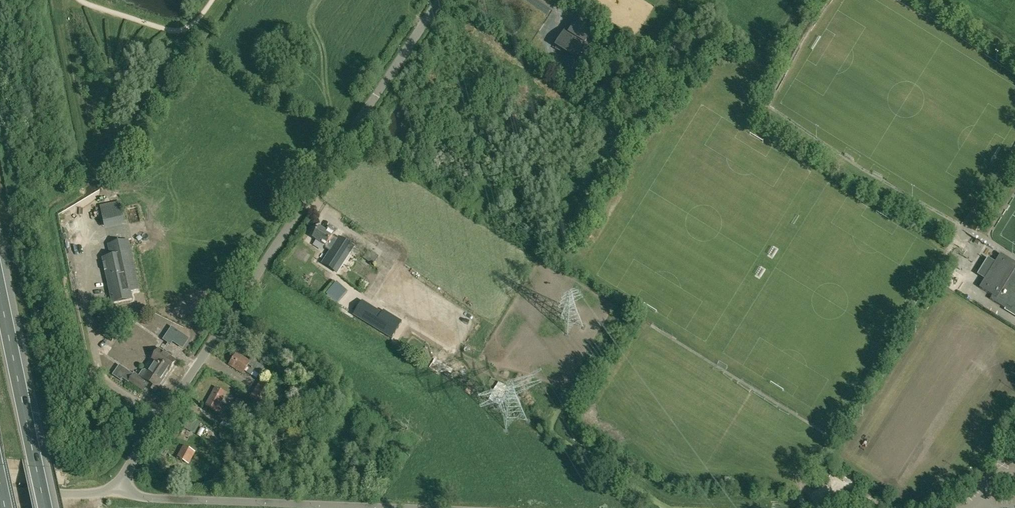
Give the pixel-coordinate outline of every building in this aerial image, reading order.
[(570,33),(586,43),(586,42),(597,24),(591,20),(587,27),(583,24),(587,18),(581,14),(570,33)] [(586,43),(570,33),(568,37),(564,34),(558,45),(577,57),(581,50),(585,53),(591,46),(586,42),(586,43)] [(124,220),(121,205),(101,209),(104,224),(124,220)] [(984,216),(978,213),(969,227),(975,230),(984,216)] [(313,238),(326,247),(323,253),(343,267),(355,249),(346,243),(346,242),(346,241),(346,240),(345,240),(344,239),(342,239),(341,239),(341,241),(333,236),(335,233),(335,232),(335,231),(335,230),(334,230),(334,229),(333,229),(332,229),(331,229),(330,230),(328,229),(326,231),(320,227),(313,238)] [(128,241),(109,245),(111,257),(103,259),(113,304),(132,300),(131,292),(139,290),(128,241)] [(1000,254),(989,273),(979,288),(992,296),(990,299),(1005,309),(1008,305),(1014,309),(1014,263),(1000,254)] [(337,283),(328,293),(343,307),(352,297),(337,283)] [(361,301),(353,315),(374,328),(392,340),(402,323),(384,312),(382,314),(361,301)] [(155,392),(169,372),(177,361),(172,358),(173,356),(172,355),(169,352),(167,352),(166,354),(159,350),(152,361),(155,362),(148,372),(147,371),(142,372),(139,377),(134,374),(133,376),(120,367),(113,376),(121,382),(123,379),(128,383),(129,382),(143,391),(147,385),(142,382),(144,379),(152,385),(149,389),(155,392)] [(250,361),(237,353),(229,366),(243,375),(244,372),(251,376),(251,375),(257,379),(264,366),(260,364),(260,363),(252,358),(250,361)] [(262,405),(272,389),(261,382),(251,398),(262,405)] [(226,409),(219,406),(226,394),(216,388),(206,406),(216,412),(223,415),(226,409)] [(237,420),(246,404),(238,400),(229,416),(237,420)] [(397,425),(393,432),(407,439),(410,433),(397,425)] [(195,453),(183,446),(177,459),(188,465),(195,453)]
